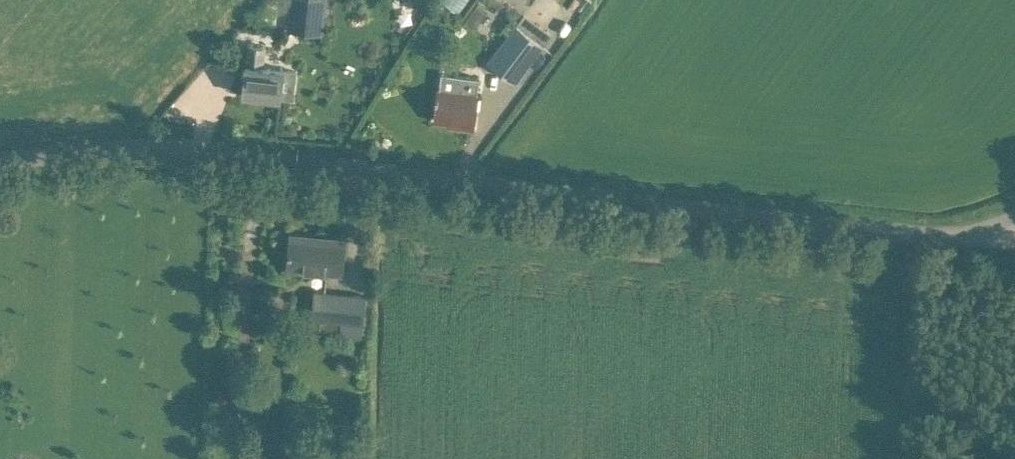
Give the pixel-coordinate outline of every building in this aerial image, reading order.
[(326,0),(291,0),(288,30),(322,34),(326,0)] [(477,0),(445,0),(444,1),(463,17),(477,0)] [(526,0),(495,0),(514,16),(526,0)] [(485,4),(471,23),(482,32),(496,12),(485,4)] [(515,82),(527,66),(543,45),(551,34),(524,13),(515,24),(500,46),(488,62),(515,82)] [(245,73),(243,93),(281,97),(281,96),(293,98),(296,69),(284,68),(284,66),(263,64),(265,46),(249,44),(247,63),(246,63),(245,73)] [(474,127),(478,94),(477,93),(479,77),(469,76),(454,74),(442,72),(439,88),(438,94),(436,94),(436,98),(438,98),(435,118),(459,122),(459,125),(474,127)] [(342,272),(343,258),(345,238),(291,233),(289,253),(288,267),(342,272)] [(312,317),(351,321),(350,335),(363,336),(366,294),(315,289),(312,317)]
